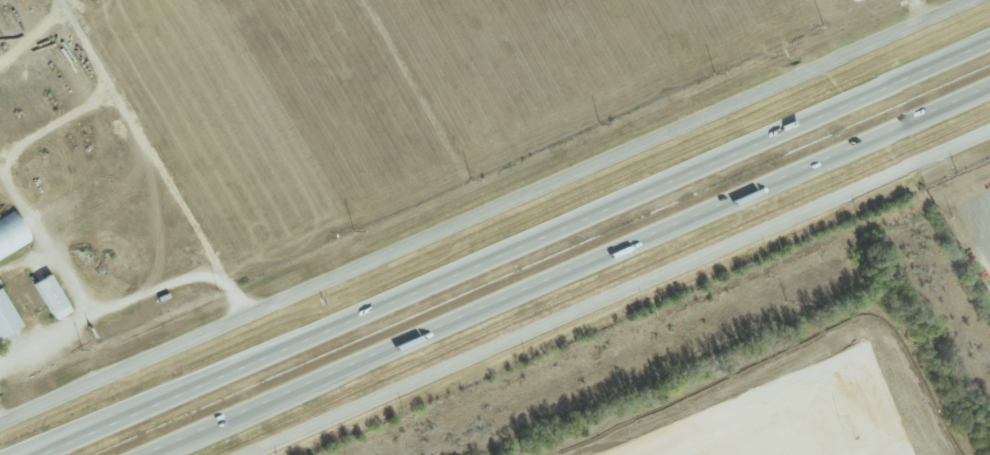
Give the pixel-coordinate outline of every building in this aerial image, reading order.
[(18,211),(0,219),(0,258),(32,244),(18,211)] [(34,283),(56,320),(73,310),(51,274),(34,283)] [(23,326),(1,287),(0,288),(0,339),(23,326)]
